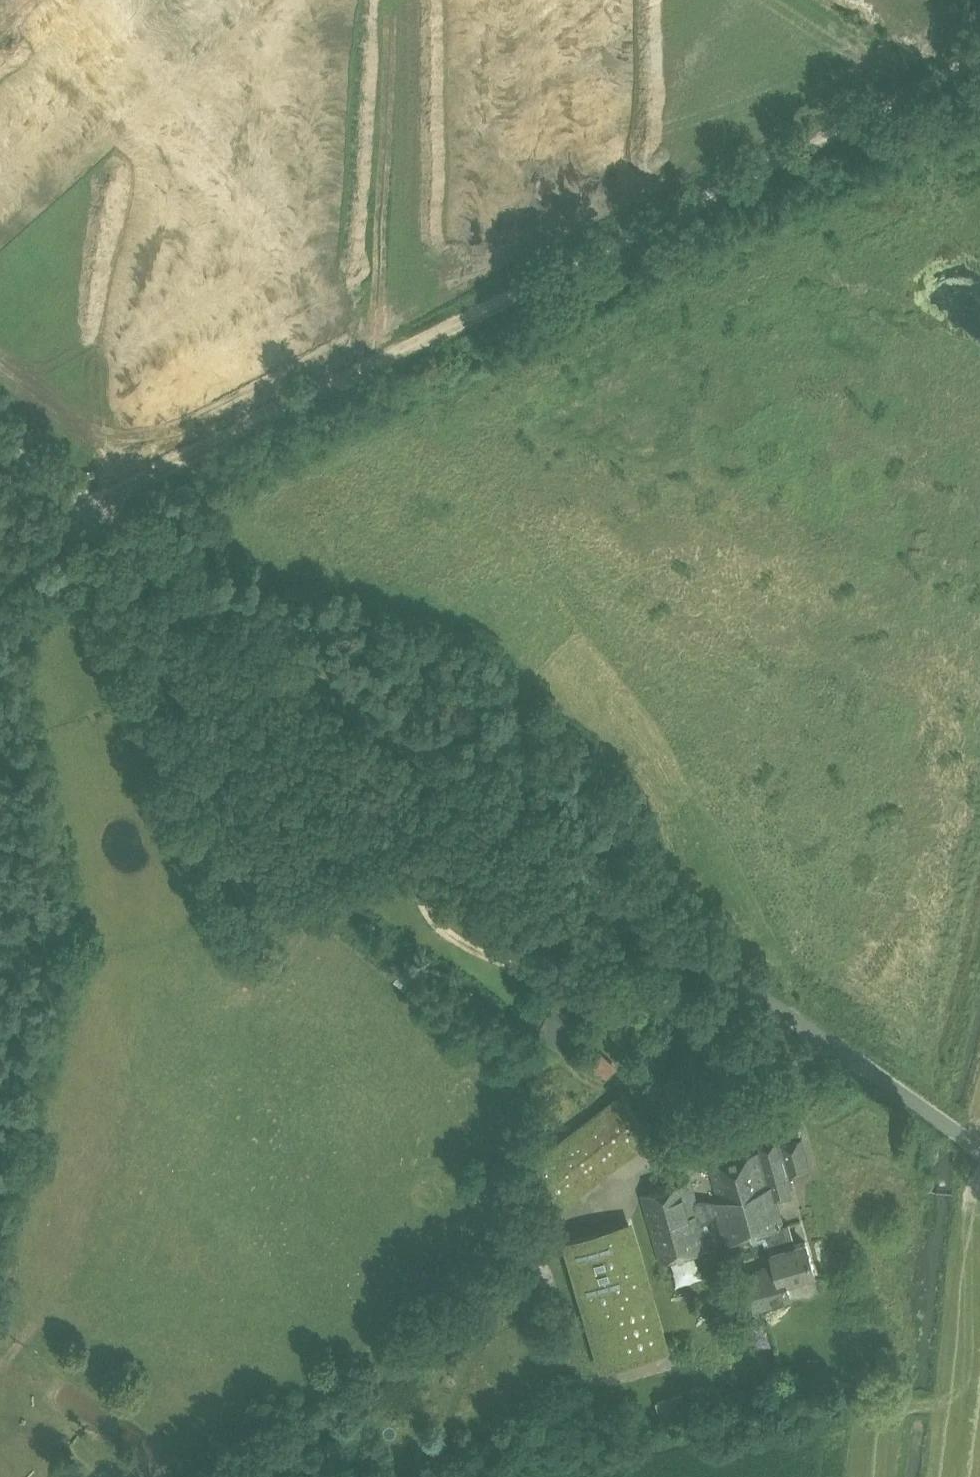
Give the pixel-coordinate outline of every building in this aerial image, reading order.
[(560,1047),(574,1014),(552,1004),(538,1037),(560,1047)] [(587,1056),(612,1079),(623,1067),(598,1044),(587,1056)] [(655,1136),(622,1093),(527,1165),(560,1208),(655,1136)] [(775,1265),(746,1274),(756,1307),(791,1297),(786,1281),(815,1272),(806,1241),(796,1244),(790,1223),(785,1224),(775,1192),(792,1187),(789,1176),(810,1170),(802,1139),(781,1145),(710,1165),(720,1200),(714,1202),(725,1242),(767,1230),(773,1251),(771,1251),(775,1265)] [(641,1194),(661,1261),(710,1247),(691,1179),(641,1194)] [(568,1241),(604,1364),(665,1346),(629,1223),(568,1241)] [(821,1372),(821,1360),(809,1361),(809,1373),(821,1372)] [(688,1411),(683,1395),(658,1403),(663,1418),(688,1411)]
